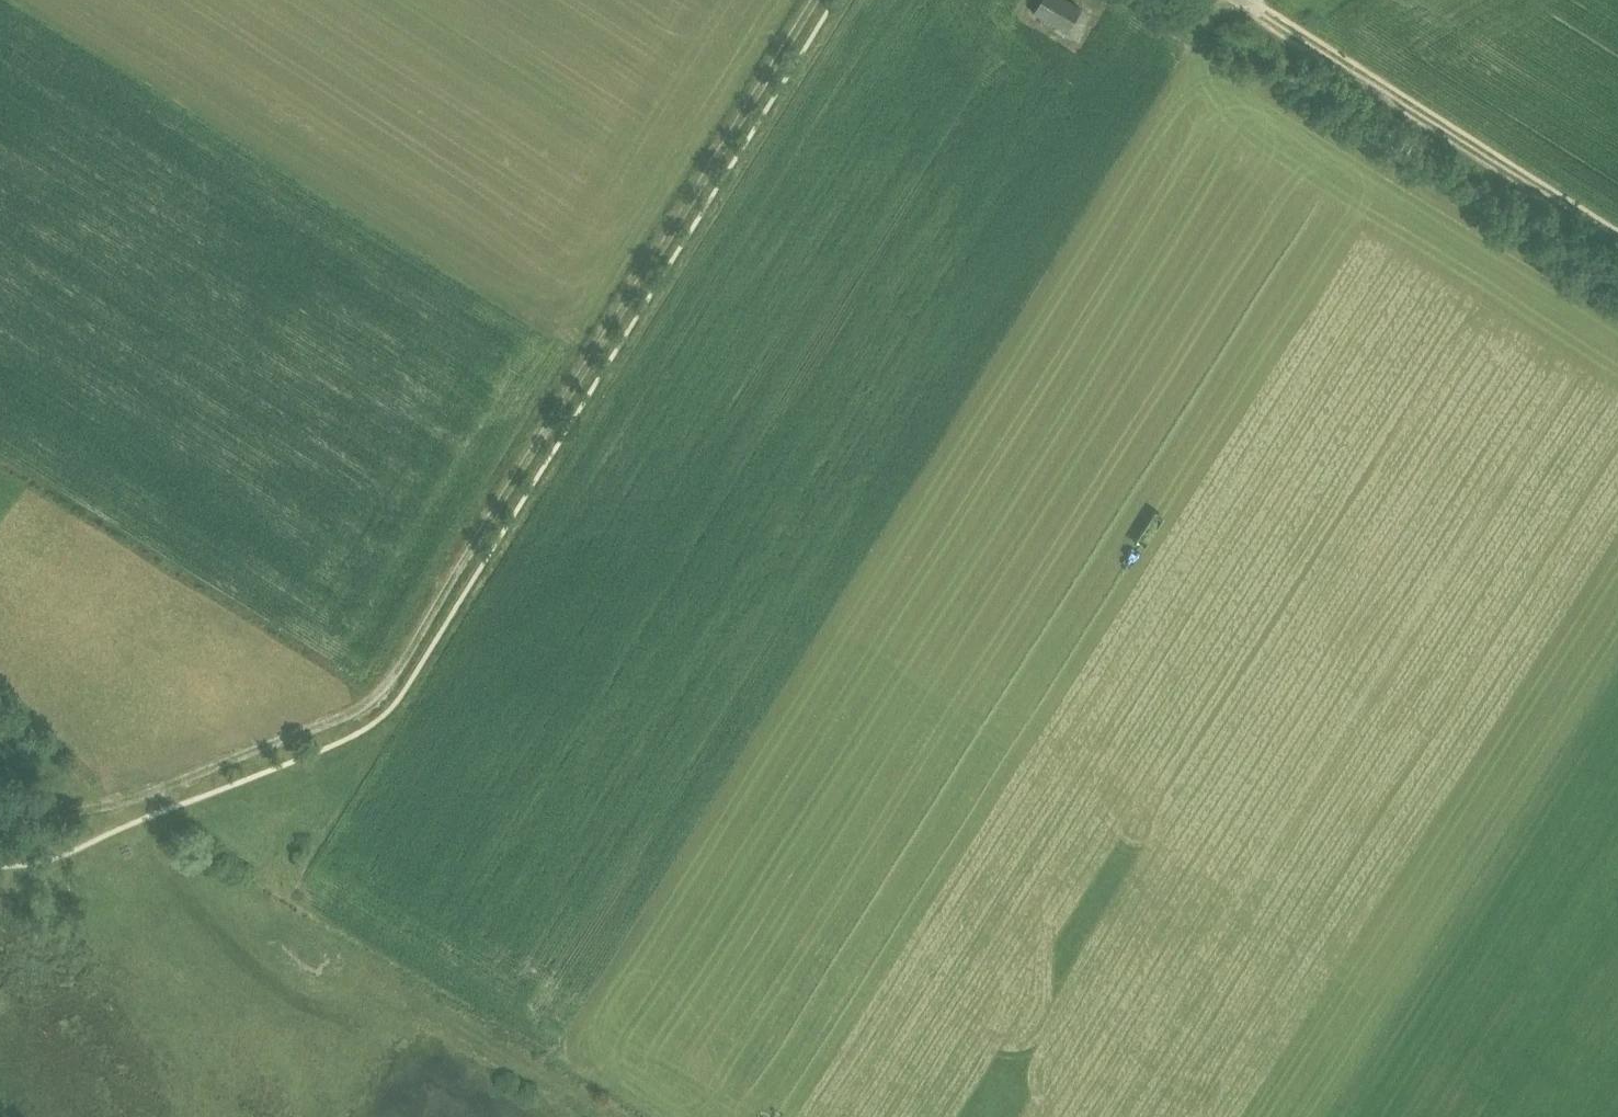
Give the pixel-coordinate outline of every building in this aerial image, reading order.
[(1067,0),(1041,0),(1034,12),(1067,32),(1081,8),(1067,0)]
